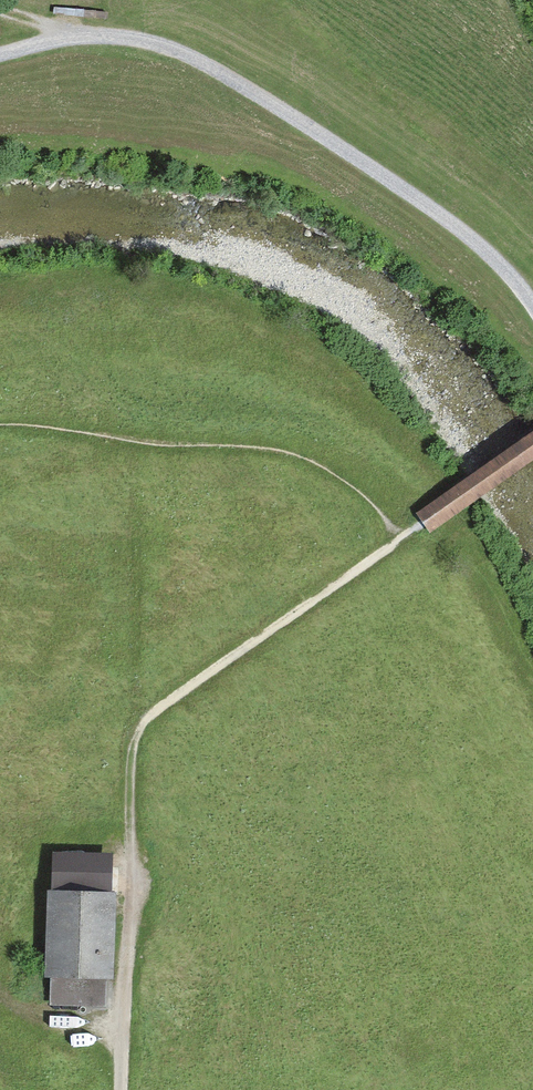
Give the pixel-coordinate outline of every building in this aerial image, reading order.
[(51,894),(48,972),(79,973),(101,974),(103,896),(51,894)] [(79,973),(48,972),(47,1001),(78,1002),(79,973)]
